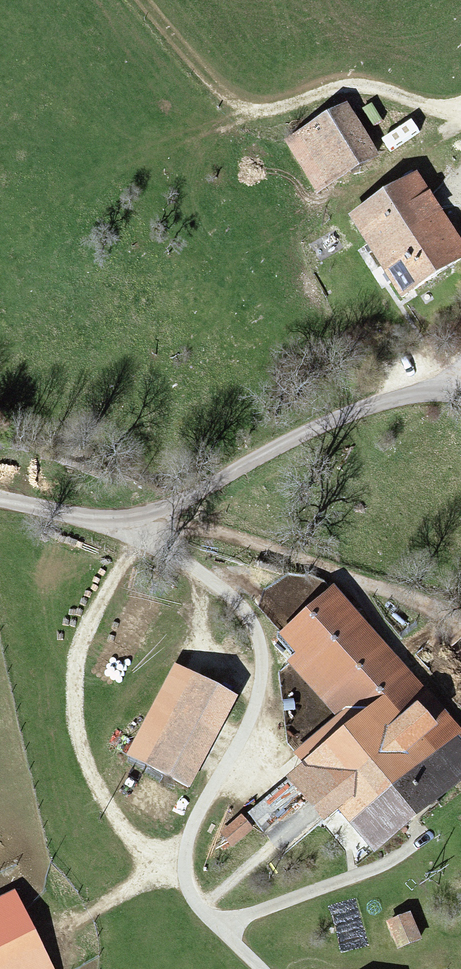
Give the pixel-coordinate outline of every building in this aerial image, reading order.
[(350,106),(286,141),(315,194),(379,159),(350,106)] [(350,218),(404,299),(460,262),(460,241),(416,174),(350,218)] [(336,589),(279,636),(297,658),(291,663),(347,731),(320,754),(294,722),(281,733),(306,764),(248,812),(285,857),(339,813),(375,857),(384,850),(394,862),(417,843),(407,831),(460,786),(460,741),(336,589)] [(200,681),(157,764),(198,786),(241,702),(200,681)] [(422,942),(411,912),(387,921),(398,951),(422,942)]
